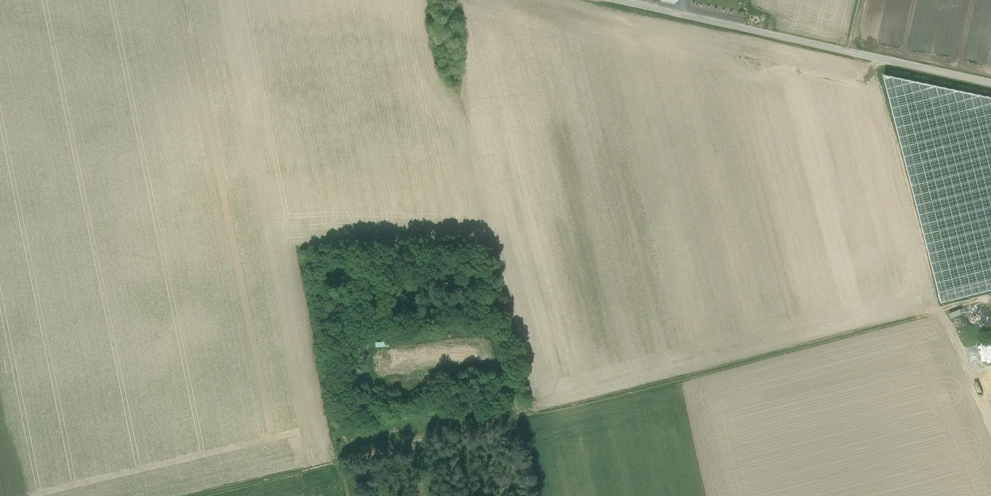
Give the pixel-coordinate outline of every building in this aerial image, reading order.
[(884,75),(941,303),(990,290),(990,98),(884,75)]
